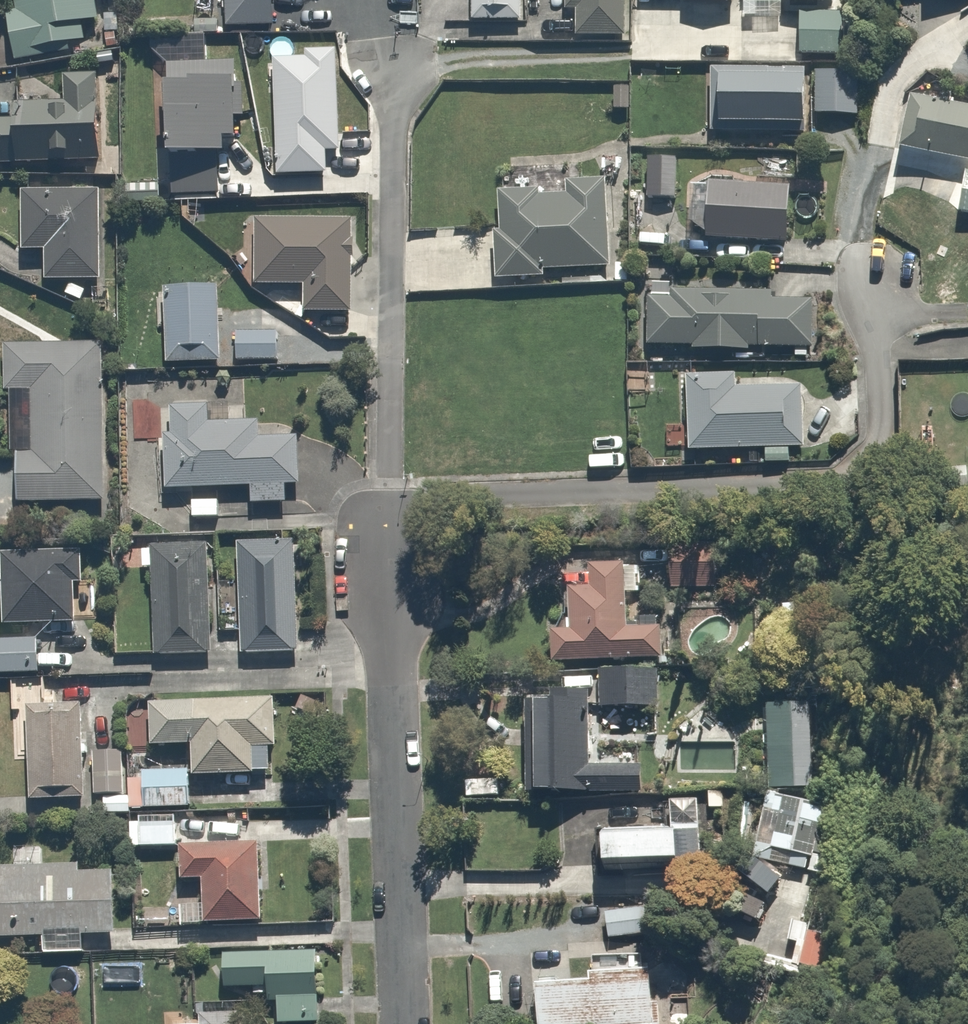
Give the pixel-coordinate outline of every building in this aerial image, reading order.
[(14,59),(105,46),(98,0),(5,0),(14,59)] [(276,26),(275,0),(228,0),(228,28),(276,26)] [(523,0),(474,0),(474,21),(523,20),(523,0)] [(577,36),(628,36),(628,0),(567,0),(567,11),(578,11),(577,36)] [(845,11),(800,13),(803,59),(847,57),(845,11)] [(171,105),(174,196),(221,194),(220,156),(229,156),(228,140),(240,140),(239,117),(246,117),(245,84),(238,84),(237,62),(206,63),(206,36),(152,37),(153,51),(170,65),(170,87),(165,87),(166,105),(171,105)] [(308,58),(275,59),(279,175),(328,174),(328,152),(341,151),(339,51),(308,51),(308,58)] [(805,131),(804,66),(711,65),(710,129),(805,131)] [(855,69),(814,69),(814,111),(855,112),(855,69)] [(0,123),(0,168),(108,165),(106,84),(60,86),(61,108),(17,110),(17,122),(0,123)] [(631,110),(631,88),(616,87),(616,110),(631,110)] [(903,154),(960,163),(961,155),(967,156),(967,99),(914,90),(903,154)] [(676,152),(648,153),(650,199),(678,198),(676,152)] [(965,169),(959,218),(967,219),(967,170),(965,169)] [(498,280),(546,277),(546,271),(612,267),(608,179),(569,181),(569,194),(541,196),(541,190),(500,192),(502,231),(495,232),(498,280)] [(791,188),(694,185),(693,230),(711,230),(710,244),(789,247),(791,188)] [(108,204),(25,200),(23,252),(44,253),(43,281),(104,284),(108,204)] [(305,313),(354,312),(354,258),(355,258),(356,240),(354,239),(355,220),(257,219),(256,285),(305,286),(305,313)] [(220,286),(166,289),(169,364),(223,362),(220,286)] [(750,345),(812,345),(811,297),(771,297),(771,290),(671,288),(670,295),(647,295),(647,342),(691,343),(690,349),(749,349),(750,345)] [(280,361),(279,332),(238,332),(238,361),(280,361)] [(109,350),(9,352),(9,396),(37,395),(37,454),(15,454),(16,506),(111,505),(109,350)] [(685,372),(687,448),(803,444),(801,383),(736,385),(735,371),(685,372)] [(173,435),(165,435),(167,490),(252,487),(253,504),(288,503),(287,485),(301,485),(299,437),(262,438),(261,421),(232,422),(231,404),(172,406),(173,435)] [(296,544),(244,544),(245,656),(297,656),(296,544)] [(212,546),(145,550),(151,652),(218,648),(212,546)] [(673,549),(674,587),(713,586),(712,548),(673,549)] [(1,623),(75,626),(77,584),(83,585),(84,559),(2,557),(1,623)] [(642,597),(642,568),(594,568),(594,591),(571,591),(570,634),(555,634),(555,661),(662,662),(662,616),(630,616),(630,597),(642,597)] [(27,686),(44,685),(44,641),(0,642),(0,686),(10,686),(10,713),(27,713),(27,686)] [(663,664),(600,669),(604,718),(667,713),(663,664)] [(815,700),(771,699),(770,777),(813,778),(815,700)] [(272,749),(289,749),(287,701),(153,706),(155,751),(192,750),(194,781),(273,778),(272,749)] [(592,707),(543,706),(541,798),(647,800),(647,765),(591,764),(592,707)] [(86,712),(29,714),(33,805),(89,803),(86,712)] [(95,757),(95,797),(103,797),(103,815),(131,815),(130,756),(95,757)] [(186,770),(144,771),(145,808),(187,807),(186,770)] [(763,799),(742,797),(737,848),(759,850),(763,799)] [(826,812),(780,798),(765,846),(811,860),(826,812)] [(696,812),(611,824),(618,878),(703,866),(696,812)] [(179,819),(127,820),(128,847),(180,846),(179,819)] [(206,882),(206,908),(185,908),(186,927),(208,926),(263,925),(262,845),(184,846),(185,882),(206,882)] [(0,869),(0,941),(119,939),(118,866),(0,869)] [(228,954),(228,990),(270,989),(270,1023),(323,1023),(322,951),(228,954)] [(538,992),(540,1023),(656,1023),(652,962),(594,966),(596,988),(538,992)]
